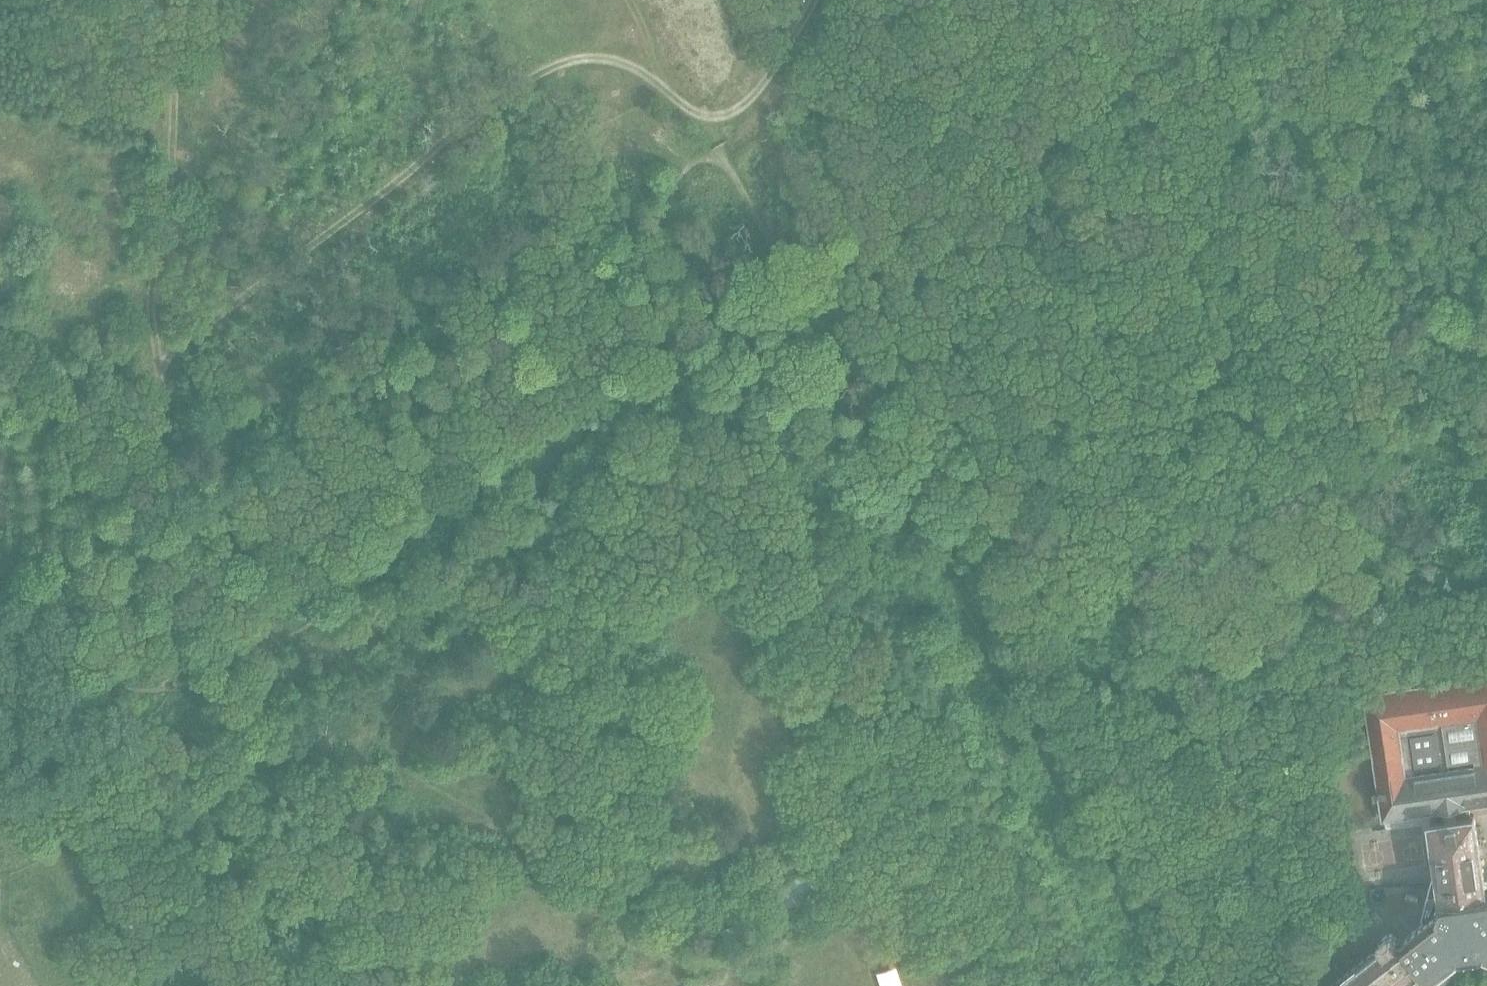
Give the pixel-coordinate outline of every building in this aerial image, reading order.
[(1474,815),(1470,816),(1469,805),(1486,802),(1486,676),(1365,694),(1384,817),(1432,810),(1433,821),(1430,821),(1434,854),(1438,876),(1433,876),(1421,918),(1424,921),(1404,937),(1401,934),(1397,937),(1394,933),(1388,933),(1381,938),(1380,944),(1381,945),(1328,985),(1399,985),(1420,970),(1428,979),(1460,954),(1483,951),(1486,952),(1486,893),(1485,894),(1474,815)] [(819,895),(805,870),(774,888),(788,912),(819,895)]
